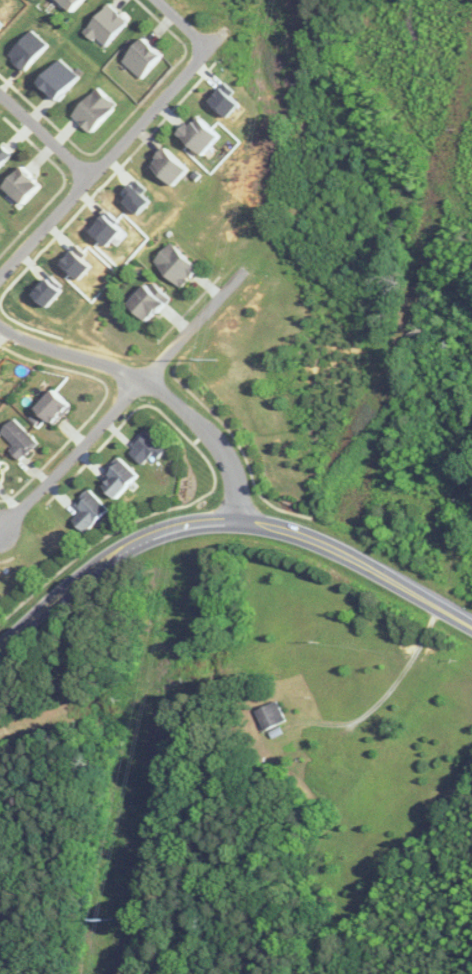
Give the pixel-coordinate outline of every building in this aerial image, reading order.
[(69,12),(81,0),(57,0),(69,12)] [(127,23),(108,4),(83,29),(102,48),(127,23)] [(159,56),(141,37),(119,59),(138,78),(159,56)] [(35,80),(52,99),(77,77),(60,58),(35,80)] [(87,132),(114,104),(97,87),(70,114),(87,132)] [(200,155),(218,134),(193,114),(175,135),(200,155)] [(186,169),(163,147),(146,164),(169,186),(186,169)] [(29,204),(48,185),(29,166),(10,184),(29,204)] [(196,269),(169,243),(151,261),(177,287),(196,269)] [(167,298),(149,280),(125,304),(143,322),(167,298)] [(75,407),(57,389),(40,407),(58,425),(75,407)] [(1,433),(26,459),(41,444),(16,419),(1,433)] [(145,479),(124,457),(109,471),(116,478),(109,485),(123,500),(145,479)] [(92,533),(115,510),(94,490),(80,504),(87,511),(79,520),(92,533)] [(270,732),(290,721),(280,702),(260,713),(270,732)]
